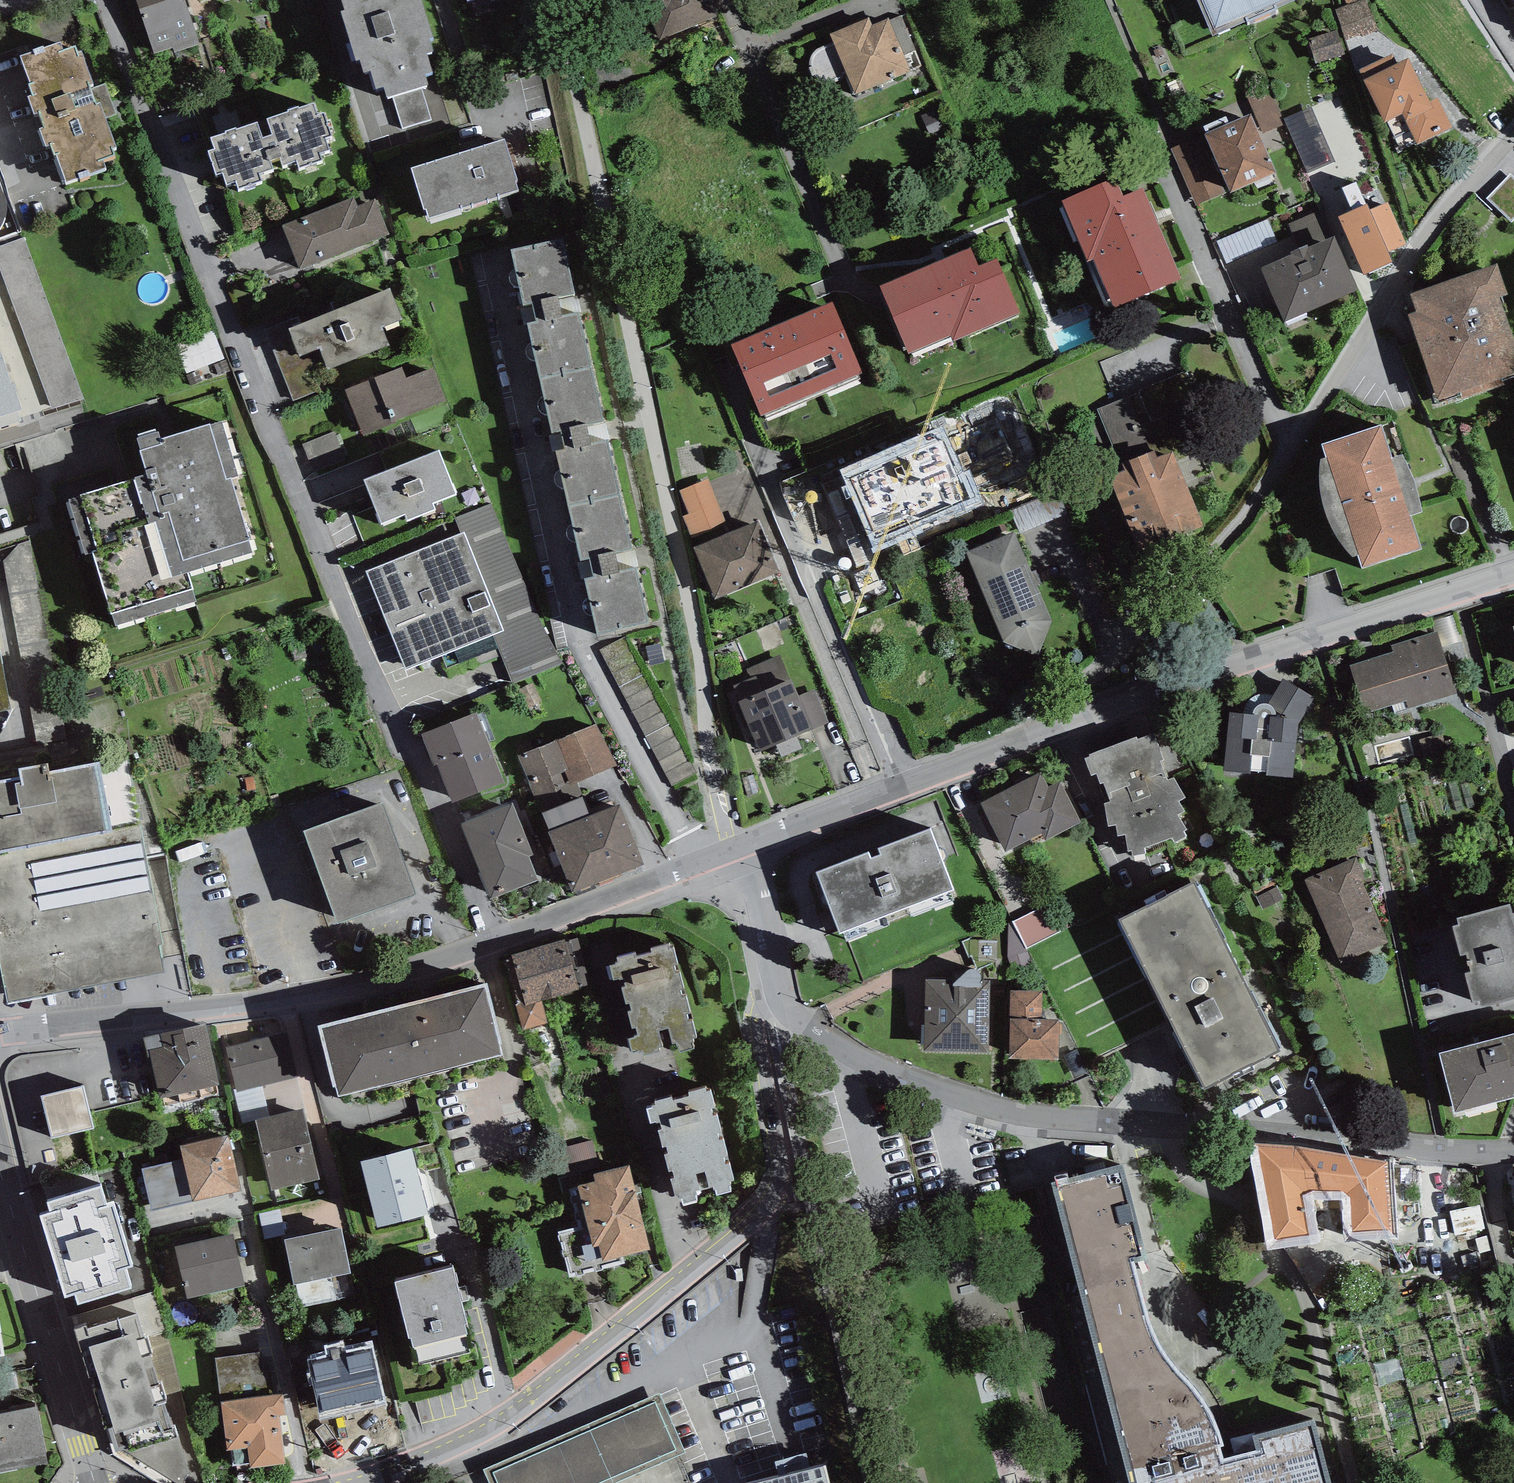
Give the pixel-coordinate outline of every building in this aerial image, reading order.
[(154,52),(171,47),(172,52),(200,43),(185,0),(137,0),(154,52)] [(345,7),(341,8),(356,57),(360,56),(364,70),(371,68),(376,85),(383,82),(386,94),(430,81),(427,70),(433,68),(428,49),(434,47),(430,35),(433,34),(423,0),(343,0),(345,7)] [(710,0),(643,0),(659,38),(716,14),(710,0)] [(1213,31),(1290,0),(1200,0),(1213,31)] [(1369,0),(1351,0),(1339,5),(1351,34),(1379,23),(1369,0)] [(869,17),(830,32),(834,43),(823,48),(817,51),(813,56),(811,60),(811,67),(813,74),(817,77),(822,79),(828,79),(832,78),(839,76),(846,72),(855,94),(910,70),(889,18),(872,24),(869,17)] [(1338,22),(1311,33),(1321,56),(1347,45),(1338,22)] [(61,38),(20,53),(33,90),(29,92),(35,110),(41,108),(47,123),(40,125),(46,143),(51,141),(64,179),(106,164),(103,156),(116,152),(113,144),(116,143),(101,99),(97,101),(90,81),(93,80),(82,48),(78,49),(76,42),(63,46),(61,38)] [(1430,101),(1408,56),(1398,61),(1393,52),(1360,69),(1385,120),(1402,112),(1417,142),(1453,125),(1439,97),(1430,101)] [(288,108),(267,116),(272,131),(263,134),(258,119),(236,127),(235,123),(225,127),(226,129),(212,134),(215,145),(208,148),(215,171),(222,169),(226,181),(236,178),(238,185),(262,177),(260,170),(274,166),(271,157),(280,154),(283,162),(296,157),(299,164),(323,156),(320,150),(330,146),(326,134),(332,132),(324,109),(317,111),(314,100),(299,105),(298,102),(288,106),(288,108)] [(1306,166),(1336,156),(1317,100),(1287,110),(1306,166)] [(1250,111),(1204,131),(1230,191),(1276,171),(1250,111)] [(427,205),(429,215),(518,187),(515,178),(518,177),(504,136),(411,165),(423,205),(427,205)] [(1170,148),(1195,206),(1224,193),(1200,136),(1170,148)] [(1513,214),(1513,173),(1511,170),(1490,192),(1513,214)] [(1336,185),(1337,187),(1346,208),(1335,212),(1363,280),(1398,265),(1393,254),(1410,247),(1389,197),(1372,205),(1359,175),(1337,184),(1336,185)] [(1115,176),(1061,198),(1087,259),(1094,256),(1115,305),(1181,277),(1143,185),(1122,194),(1115,176)] [(353,197),(283,224),(300,267),(388,233),(374,197),(356,204),(353,197)] [(1227,255),(1279,236),(1271,214),(1219,233),(1227,255)] [(1358,289),(1334,235),(1308,246),(1307,243),(1291,249),(1292,253),(1261,267),(1285,319),(1358,289)] [(563,236),(510,247),(522,302),(532,300),(536,317),(527,319),(540,376),(592,364),(579,309),(563,312),(559,295),(576,291),(563,236)] [(970,245),(880,284),(909,351),(950,334),(952,340),(1021,310),(997,256),(978,264),(970,245)] [(1410,292),(1416,310),(1408,312),(1437,399),(1462,391),(1463,395),(1502,382),(1500,375),(1513,371),(1513,338),(1499,295),(1507,292),(1497,263),(1410,292)] [(390,285),(288,325),(300,353),(319,345),(327,366),(389,342),(382,324),(402,316),(390,285)] [(833,299),(731,341),(761,413),(863,371),(833,299)] [(185,336),(191,363),(225,355),(218,328),(185,336)] [(11,380),(2,349),(0,349),(0,413),(22,405),(13,379),(11,380)] [(604,419),(592,364),(540,376),(552,430),(561,428),(565,446),(557,448),(569,501),(619,490),(607,437),(593,440),(589,423),(604,419)] [(346,388),(363,433),(395,421),(394,419),(445,399),(433,366),(406,376),(402,366),(346,388)] [(158,428),(138,434),(142,447),(139,448),(146,471),(135,475),(149,520),(155,518),(172,574),(188,569),(254,549),(232,475),(238,473),(222,418),(160,436),(158,428)] [(1381,422),(1323,442),(1327,455),(1320,457),(1320,475),(1322,493),(1329,520),(1337,535),(1353,555),(1358,554),(1362,566),(1421,545),(1410,514),(1423,511),(1415,479),(1402,452),(1392,455),(1381,422)] [(943,426),(840,468),(874,552),(985,507),(971,472),(963,475),(943,426)] [(439,448),(364,476),(381,520),(405,511),(407,518),(435,507),(432,500),(456,491),(439,448)] [(1202,524),(1172,449),(1149,458),(1147,451),(1122,461),(1125,468),(1110,474),(1139,549),(1202,524)] [(149,520),(135,475),(82,490),(83,494),(69,498),(85,552),(92,550),(114,623),(197,598),(188,569),(172,574),(155,518),(149,520)] [(709,478),(679,490),(689,514),(683,516),(691,538),(727,524),(709,478)] [(632,547),(619,490),(569,501),(581,556),(589,554),(594,573),(584,575),(597,631),(648,620),(636,563),(621,566),(617,550),(632,547)] [(456,517),(464,531),(504,630),(492,633),(511,682),(562,663),(492,503),(456,517)] [(758,520),(694,548),(715,598),(780,570),(758,520)] [(406,669),(492,633),(504,630),(464,531),(366,570),(406,669)] [(1052,620),(1014,531),(965,550),(1003,640),(1038,653),(1052,620)] [(16,623),(4,625),(7,645),(20,643),(16,623)] [(1437,630),(1391,644),(1393,651),(1350,664),(1365,711),(1406,698),(1409,707),(1456,693),(1437,630)] [(693,771),(665,703),(647,710),(631,671),(639,668),(625,633),(609,639),(667,781),(693,771)] [(11,705),(0,647),(0,707),(11,705)] [(791,677),(789,677),(780,655),(747,669),(750,678),(733,685),(739,698),(760,750),(812,728),(799,696),(791,677)] [(1282,677),(1268,700),(1298,718),(1312,694),(1282,677)] [(816,690),(799,696),(812,728),(828,721),(816,690)] [(1253,713),(1229,710),(1223,769),(1292,776),(1298,718),(1274,715),(1274,711),(1274,708),(1272,705),(1267,702),(1263,702),(1260,703),(1256,705),(1253,709),(1253,713)] [(477,710),(422,732),(434,763),(437,761),(453,801),(505,781),(477,710)] [(595,723),(555,739),(567,770),(564,771),(570,785),(617,764),(595,723)] [(1137,734),(1089,751),(1091,754),(1085,756),(1091,774),(1096,771),(1100,781),(1103,780),(1111,799),(1104,801),(1108,824),(1116,822),(1117,833),(1125,832),(1128,848),(1132,848),(1133,854),(1146,851),(1145,845),(1172,836),(1173,842),(1186,833),(1183,829),(1186,827),(1178,812),(1184,809),(1179,799),(1185,795),(1173,775),(1168,778),(1160,758),(1164,758),(1154,731),(1138,737),(1137,734)] [(530,784),(564,771),(567,770),(555,739),(518,754),(530,784)] [(0,779),(0,848),(110,827),(97,760),(49,769),(47,760),(21,765),(23,775),(0,779)] [(564,771),(530,784),(541,811),(542,810),(575,797),(570,785),(564,771)] [(1040,771),(981,801),(1005,851),(1042,832),(1045,838),(1080,820),(1059,780),(1047,786),(1040,771)] [(575,797),(542,810),(550,829),(590,814),(582,795),(575,797)] [(383,800),(304,828),(338,919),(416,891),(383,800)] [(534,855),(514,801),(461,821),(490,897),(539,879),(530,857),(534,855)] [(644,863),(620,803),(590,814),(550,829),(548,830),(573,891),(644,863)] [(8,999),(163,970),(158,944),(162,943),(140,823),(110,827),(0,848),(0,962),(8,999)] [(868,849),(815,869),(838,930),(953,886),(930,826),(878,846),(881,851),(870,855),(868,849)] [(1365,878),(1356,856),(1305,877),(1340,961),(1388,942),(1362,879),(1365,878)] [(1195,880),(1120,918),(1204,1085),(1280,1047),(1195,880)] [(1452,923),(1473,999),(1479,997),(1481,1005),(1513,996),(1513,917),(1510,901),(1458,915),(1460,921),(1452,923)] [(1061,931),(1049,904),(1012,921),(1025,948),(1061,931)] [(565,938),(503,955),(517,1005),(523,1028),(547,1021),(541,998),(579,988),(578,986),(590,983),(577,937),(566,940),(565,938)] [(635,950),(618,955),(619,959),(610,962),(614,976),(619,974),(620,977),(623,976),(625,984),(621,985),(625,1001),(629,1000),(631,1006),(628,1007),(633,1025),(635,1025),(637,1033),(628,1035),(632,1049),(638,1047),(639,1049),(642,1048),(643,1052),(660,1048),(659,1044),(662,1043),(661,1041),(672,1038),(673,1040),(676,1040),(677,1043),(679,1043),(681,1049),(694,1045),(692,1035),(696,1034),(692,1017),(689,1018),(687,1010),(690,1009),(686,993),(682,994),(680,986),(684,985),(680,969),(676,970),(674,962),(678,961),(674,944),(670,945),(669,941),(652,946),(653,949),(636,954),(635,950)] [(990,979),(925,978),(924,1049),(989,1051),(990,979)] [(400,1001),(418,1072),(504,1051),(486,980),(400,1001)] [(1042,990),(1010,990),(1009,1057),(1059,1058),(1059,1018),(1042,1018),(1042,990)] [(418,1072),(400,1001),(319,1022),(337,1093),(418,1072)] [(205,1021),(160,1031),(144,1035),(148,1055),(150,1054),(160,1096),(219,1083),(205,1021)] [(287,1032),(227,1046),(237,1091),(298,1077),(287,1032)] [(1439,1050),(1454,1109),(1513,1094),(1513,1032),(1439,1050)] [(672,1093),(655,1098),(656,1101),(652,1102),(653,1104),(647,1105),(651,1119),(659,1116),(661,1125),(657,1126),(663,1144),(666,1143),(667,1149),(664,1150),(669,1168),(672,1167),(674,1174),(670,1175),(675,1193),(678,1192),(678,1195),(680,1195),(683,1203),(698,1198),(696,1191),(715,1186),(717,1192),(731,1188),(729,1183),(732,1183),(731,1178),(734,1177),(729,1160),(726,1161),(724,1153),(728,1152),(723,1135),(719,1136),(718,1130),(721,1129),(716,1111),(713,1112),(711,1105),(715,1104),(710,1087),(707,1088),(706,1083),(688,1088),(690,1092),(673,1097),(672,1093)] [(83,1085),(42,1095),(52,1136),(93,1126),(83,1085)] [(302,1108),(255,1119),(271,1188),(319,1177),(302,1108)] [(229,1133),(180,1144),(183,1158),(144,1167),(153,1207),(192,1198),(192,1200),(241,1189),(229,1133)] [(1291,1143),(1254,1141),(1273,1240),(1313,1237),(1305,1191),(1345,1191),(1348,1233),(1393,1232),(1387,1158),(1291,1143)] [(412,1145),(360,1158),(377,1224),(428,1211),(412,1145)] [(1050,1180),(1129,1482),(1330,1482),(1315,1415),(1223,1439),(1216,1421),(1209,1407),(1202,1393),(1190,1379),(1176,1365),(1165,1349),(1155,1334),(1150,1314),(1135,1259),(1146,1257),(1124,1162),(1050,1180)] [(629,1164),(594,1172),(595,1180),(579,1184),(593,1245),(598,1243),(602,1259),(649,1249),(629,1164)] [(95,1170),(45,1185),(52,1209),(41,1212),(64,1293),(77,1289),(80,1299),(130,1285),(124,1265),(132,1262),(114,1201),(105,1204),(95,1170)] [(1458,1228),(1485,1223),(1481,1200),(1454,1205),(1458,1228)] [(281,1203),(262,1207),(267,1233),(286,1229),(281,1203)] [(232,1226),(174,1240),(187,1296),(245,1283),(232,1226)] [(341,1226),(285,1238),(294,1282),(350,1271),(341,1226)] [(452,1265),(395,1279),(409,1335),(411,1334),(413,1345),(467,1331),(464,1321),(467,1321),(452,1265)] [(74,1326),(114,1449),(120,1446),(176,1482),(182,1482),(189,1474),(176,1423),(171,1425),(138,1310),(86,1326),(86,1322),(74,1326)] [(372,1344),(309,1359),(321,1411),(383,1397),(372,1344)] [(262,1352),(216,1356),(221,1400),(283,1393),(282,1379),(274,1380),(273,1369),(264,1370),(262,1352)] [(286,1414),(283,1393),(221,1400),(227,1448),(231,1447),(233,1463),(248,1461),(249,1466),(285,1461),(279,1415),(286,1414)] [(660,1393),(482,1470),(488,1482),(616,1482),(685,1453),(660,1393)] [(0,1409),(0,1468),(48,1459),(37,1402),(0,1409)] [(744,1482),(828,1482),(824,1464),(744,1482)]
